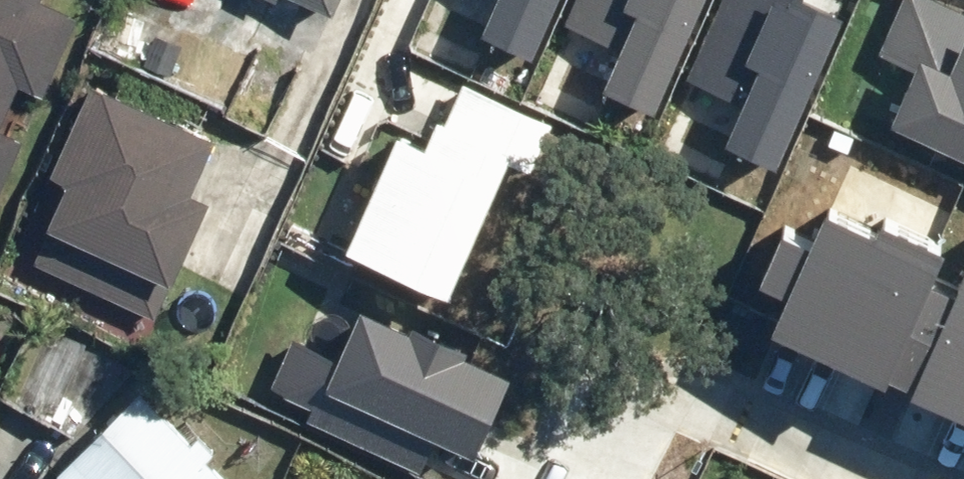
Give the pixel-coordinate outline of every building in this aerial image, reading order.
[(2,209),(31,132),(18,127),(35,81),(54,88),(83,8),(62,0),(0,0),(0,208),(2,209)] [(559,15),(566,0),(524,0),(559,15)] [(559,15),(671,64),(699,0),(566,0),(559,15)] [(671,64),(783,112),(832,0),(699,0),(671,64)] [(957,0),(883,0),(860,51),(910,73),(892,112),(963,144),(963,3),(957,0)] [(481,272),(553,91),(479,62),(458,117),(417,101),(367,228),(481,272)] [(104,71),(45,209),(61,216),(42,259),(101,284),(91,306),(132,323),(146,290),(173,301),(224,182),(206,175),(228,123),(104,71)] [(924,356),(963,270),(963,190),(865,144),(794,296),(924,356)] [(963,374),(963,270),(924,356),(963,374)] [(546,356),(393,293),(377,332),(348,321),(339,344),(313,334),(288,394),(441,457),(461,409),(515,432),(546,356)] [(148,388),(72,475),(77,478),(251,478),(148,388)]
